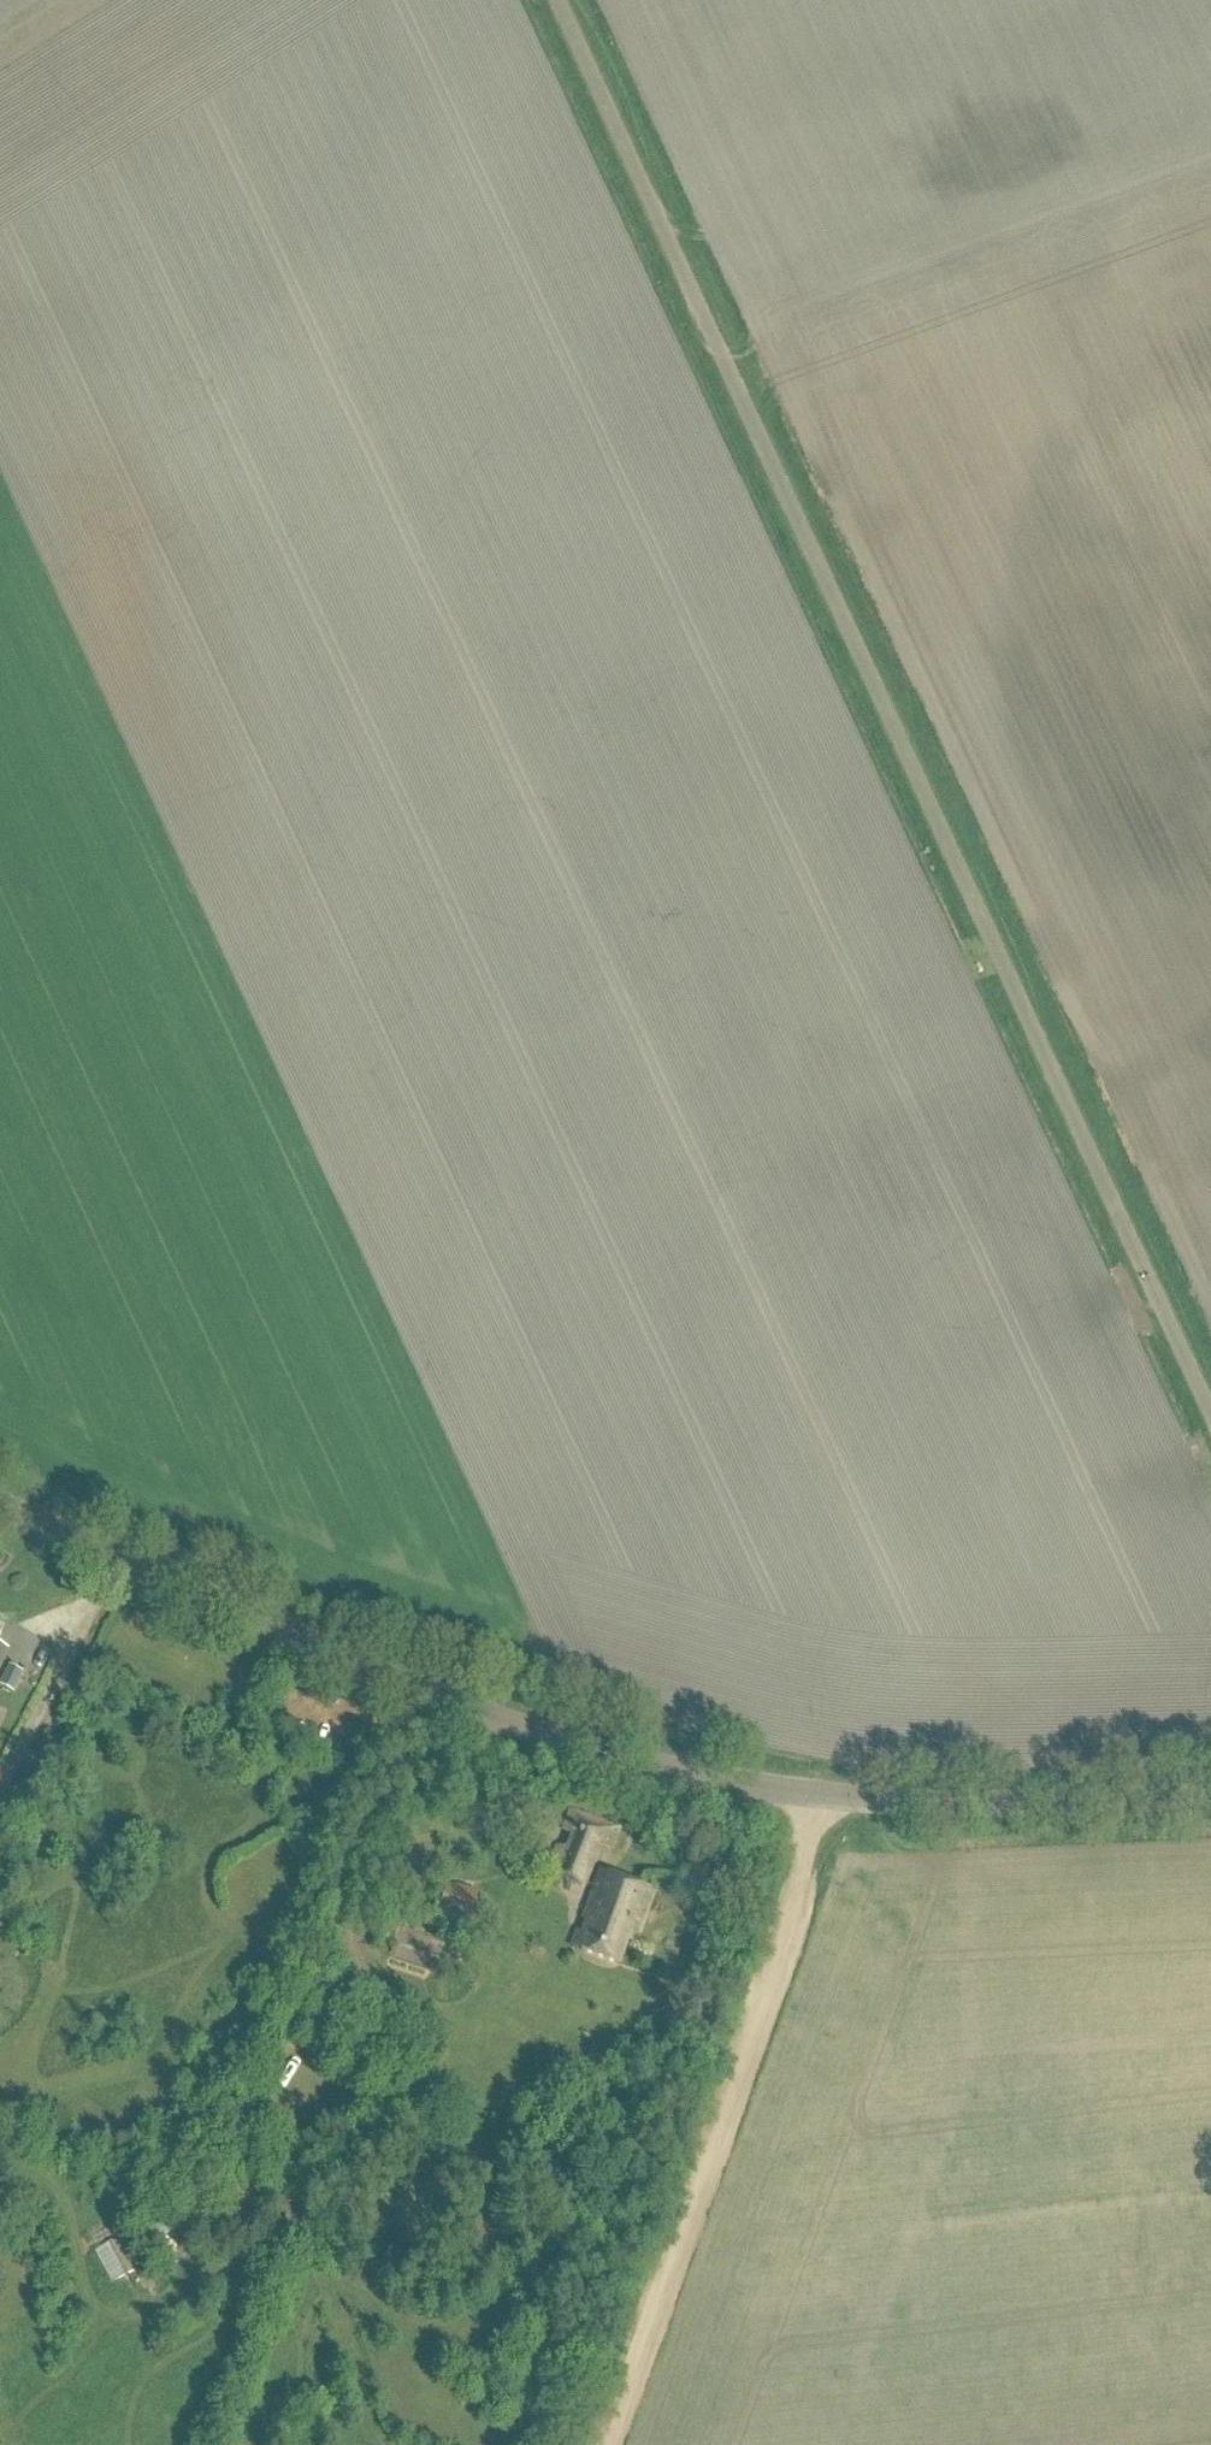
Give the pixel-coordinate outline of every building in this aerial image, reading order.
[(14,1693),(24,1672),(9,1665),(0,1683),(0,1687),(14,1693)] [(572,1834),(566,1850),(556,1847),(546,1871),(583,1886),(599,1844),(611,1848),(619,1828),(569,1809),(561,1829),(572,1834)] [(582,1958),(616,1970),(626,1942),(635,1945),(652,1897),(600,1878),(583,1926),(587,1930),(582,1943),(586,1946),(582,1958)] [(450,1887),(441,1918),(470,1926),(479,1896),(450,1887)] [(155,2242),(158,2257),(177,2253),(173,2238),(155,2242)] [(113,2302),(134,2290),(109,2250),(89,2262),(113,2302)]
